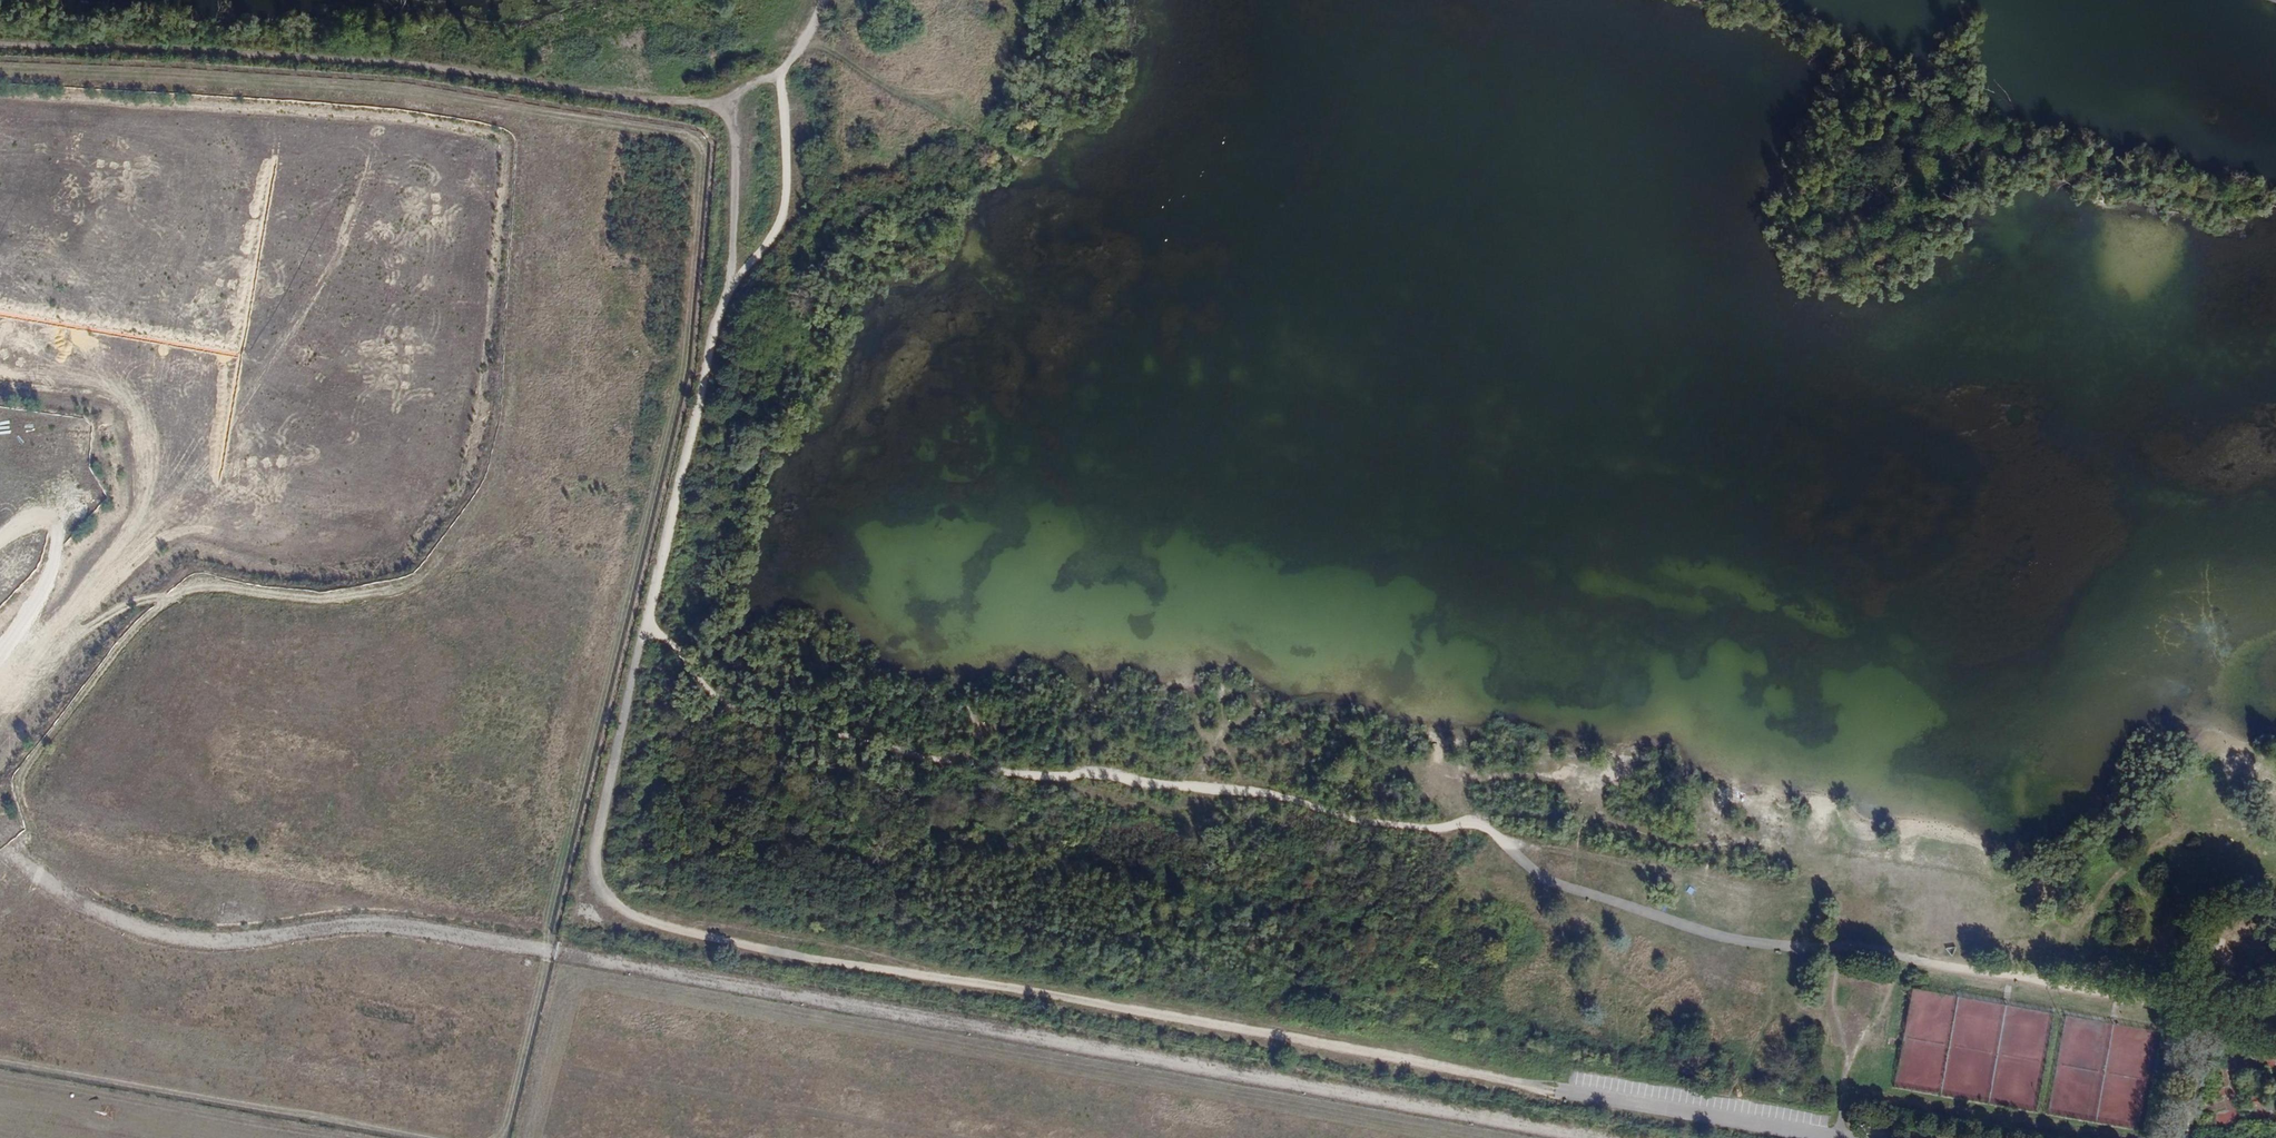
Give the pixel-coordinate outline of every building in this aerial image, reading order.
[(2237,1123),(2233,1055),(2221,1056),(2224,1106),(2216,1107),(2217,1125),(2237,1123)]
